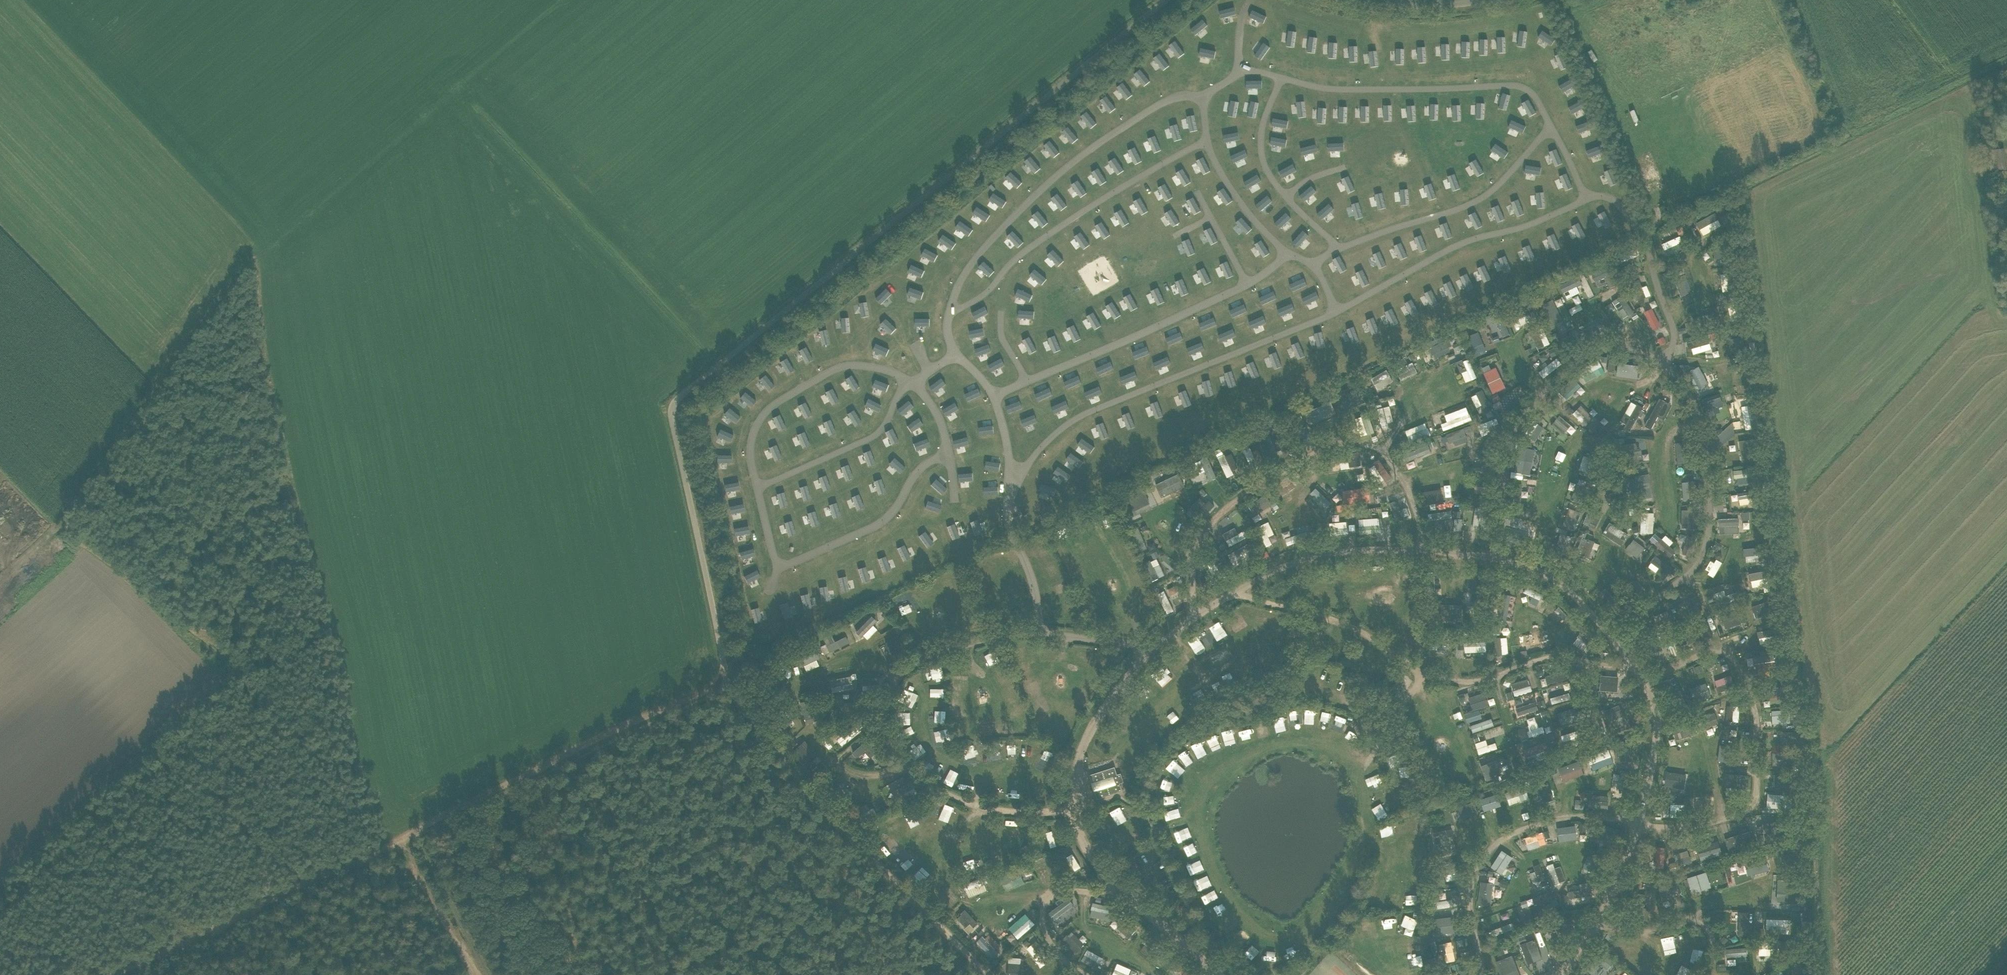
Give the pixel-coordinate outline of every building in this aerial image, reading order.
[(1592,77),(1597,75),(1594,64),(1598,63),(1595,51),(1586,54),(1592,77)] [(1704,236),(1722,226),(1715,213),(1697,222),(1704,236)] [(1677,237),(1661,244),(1666,256),(1682,250),(1677,237)] [(1601,271),(1592,273),(1595,285),(1604,283),(1601,271)] [(1578,276),(1558,285),(1565,299),(1579,292),(1576,286),(1582,283),(1578,276)] [(1647,285),(1642,287),(1639,278),(1628,282),(1635,301),(1651,296),(1647,285)] [(1623,307),(1617,297),(1611,301),(1617,310),(1623,307)] [(1608,313),(1615,310),(1611,302),(1604,306),(1608,313)] [(1582,306),(1579,314),(1586,317),(1589,309),(1582,306)] [(1652,330),(1661,326),(1652,307),(1643,311),(1652,330)] [(1622,318),(1627,316),(1623,308),(1618,310),(1622,318)] [(1521,311),(1511,316),(1515,327),(1526,322),(1521,311)] [(1493,314),(1486,317),(1488,324),(1496,321),(1494,317),(1493,314)] [(1508,335),(1503,316),(1495,319),(1501,337),(1508,335)] [(1639,348),(1652,342),(1642,321),(1629,327),(1639,348)] [(1538,349),(1550,344),(1543,328),(1531,333),(1538,349)] [(1476,331),(1465,336),(1474,356),(1485,351),(1476,331)] [(1447,337),(1427,349),(1432,356),(1451,345),(1447,337)] [(1692,353),(1711,350),(1710,344),(1691,347),(1692,353)] [(1465,383),(1476,379),(1469,359),(1461,362),(1464,371),(1461,372),(1465,383)] [(1400,360),(1394,363),(1397,368),(1403,365),(1400,360)] [(1413,362),(1395,369),(1400,381),(1417,374),(1413,362)] [(1615,376),(1635,379),(1637,365),(1617,363),(1615,376)] [(1549,364),(1538,372),(1542,377),(1553,369),(1549,364)] [(1680,364),(1679,365),(1684,373),(1691,370),(1688,366),(1680,364)] [(1483,371),(1491,393),(1503,389),(1496,367),(1483,371)] [(1378,391),(1394,381),(1386,369),(1371,378),(1378,391)] [(1564,386),(1572,396),(1582,387),(1573,377),(1564,386)] [(1348,394),(1354,407),(1363,402),(1357,390),(1348,394)] [(1476,408),(1488,404),(1483,390),(1471,394),(1476,408)] [(1718,392),(1706,397),(1709,404),(1721,400),(1718,392)] [(1706,398),(1702,399),(1708,423),(1716,421),(1712,403),(1708,404),(1706,398)] [(1645,426),(1653,430),(1658,417),(1667,421),(1674,406),(1656,399),(1645,426)] [(1625,423),(1623,428),(1631,431),(1641,407),(1628,401),(1620,421),(1625,423)] [(1331,404),(1314,408),(1317,419),(1334,416),(1331,404)] [(1381,426),(1393,423),(1390,404),(1377,407),(1381,426)] [(1572,413),(1584,426),(1592,418),(1581,405),(1572,413)] [(1442,431),(1471,422),(1466,406),(1442,414),(1445,422),(1439,424),(1442,431)] [(1739,410),(1742,422),(1749,420),(1745,408),(1739,410)] [(1498,418),(1479,426),(1482,434),(1501,426),(1498,418)] [(1524,434),(1535,441),(1544,427),(1534,420),(1524,434)] [(1404,430),(1408,441),(1428,433),(1424,422),(1404,430)] [(1453,440),(1455,445),(1468,441),(1464,429),(1445,434),(1447,442),(1453,440)] [(1625,465),(1640,462),(1635,441),(1620,445),(1625,465)] [(1399,454),(1402,463),(1431,452),(1428,443),(1399,454)] [(1348,461),(1349,467),(1356,467),(1354,453),(1334,455),(1335,462),(1348,461)] [(1225,454),(1218,457),(1227,479),(1240,473),(1232,454),(1226,456),(1225,454)] [(1194,462),(1202,483),(1216,478),(1207,457),(1194,462)] [(1348,461),(1339,463),(1340,470),(1349,468),(1348,461)] [(1178,473),(1154,483),(1160,497),(1184,487),(1178,473)] [(1293,473),(1274,487),(1281,497),(1300,484),(1293,473)] [(1648,473),(1631,477),(1635,499),(1653,496),(1648,473)] [(1124,492),(1133,510),(1149,503),(1140,484),(1124,492)] [(1307,501),(1326,512),(1334,499),(1314,488),(1307,501)] [(1424,504),(1441,501),(1439,488),(1422,491),(1424,504)] [(1208,499),(1204,503),(1198,497),(1187,507),(1199,520),(1214,506),(1208,499)] [(1263,498),(1254,504),(1259,511),(1268,505),(1263,498)] [(1396,499),(1388,503),(1396,521),(1404,518),(1396,499)] [(1585,525),(1597,527),(1600,511),(1588,509),(1585,525)] [(1654,534),(1654,513),(1640,512),(1639,533),(1654,534)] [(1739,533),(1738,517),(1718,518),(1718,534),(1739,533)] [(1381,532),(1380,518),(1363,518),(1363,532),(1381,532)] [(1347,521),(1330,524),(1331,530),(1348,527),(1347,521)] [(1260,525),(1263,543),(1275,540),(1271,523),(1260,525)] [(1608,523),(1602,534),(1620,545),(1627,534),(1608,523)] [(1238,525),(1222,533),(1230,547),(1245,539),(1238,525)] [(1131,533),(1140,551),(1149,547),(1140,528),(1131,533)] [(1057,539),(1065,544),(1069,536),(1061,532),(1057,539)] [(1669,546),(1673,542),(1664,534),(1654,544),(1668,558),(1675,551),(1669,546)] [(1640,553),(1644,555),(1648,550),(1632,539),(1625,549),(1637,558),(1640,553)] [(1013,548),(1003,552),(1007,563),(1017,559),(1013,548)] [(1744,561),(1757,561),(1757,548),(1743,548),(1744,561)] [(1646,566),(1661,580),(1671,569),(1655,555),(1646,566)] [(1052,556),(1037,561),(1041,571),(1056,566),(1052,556)] [(1151,582),(1165,575),(1156,557),(1143,564),(1151,582)] [(1704,571),(1716,577),(1723,562),(1716,559),(1715,562),(1710,560),(1704,571)] [(1334,584),(1342,583),(1340,571),(1332,573),(1334,584)] [(944,574),(939,576),(943,586),(948,584),(944,574)] [(1049,583),(1054,594),(1068,588),(1063,576),(1049,583)] [(926,599),(934,596),(930,585),(922,588),(926,599)] [(1167,614),(1174,610),(1164,590),(1157,593),(1167,614)] [(1321,597),(1323,607),(1332,605),(1331,596),(1321,597)] [(900,617),(910,612),(907,604),(896,608),(900,617)] [(1051,616),(1052,623),(1064,622),(1063,614),(1051,616)] [(871,624),(875,621),(869,615),(855,631),(866,641),(877,630),(871,624)] [(1738,616),(1727,617),(1728,625),(1739,624),(1738,616)] [(831,633),(822,637),(825,644),(821,646),(824,654),(848,643),(844,635),(834,640),(831,633)] [(1531,652),(1548,648),(1545,635),(1528,639),(1531,652)] [(1494,637),(1495,655),(1508,654),(1507,637),(1494,637)] [(796,658),(799,667),(804,665),(806,671),(818,667),(815,659),(817,658),(811,642),(801,645),(804,656),(796,658)] [(1018,678),(1029,674),(1024,663),(1013,668),(1018,678)] [(1558,672),(1545,676),(1548,684),(1561,680),(1558,672)] [(829,679),(831,692),(859,688),(857,674),(829,679)] [(1599,676),(1600,691),(1617,691),(1617,675),(1599,676)] [(1728,676),(1714,680),(1716,686),(1730,682),(1728,676)] [(1399,677),(1390,689),(1396,693),(1405,682),(1399,677)] [(1037,679),(1022,685),(1025,694),(1040,687),(1037,679)] [(1511,682),(1514,695),(1532,692),(1529,679),(1511,682)] [(1688,689),(1693,702),(1711,696),(1706,682),(1688,689)] [(964,688),(952,688),(952,697),(964,697),(964,688)] [(1552,693),(1556,704),(1567,700),(1563,689),(1552,693)] [(1018,690),(1002,692),(1003,699),(1019,697),(1018,690)] [(1468,697),(1472,710),(1489,705),(1485,692),(1468,697)] [(1435,702),(1444,700),(1442,693),(1433,696),(1435,702)] [(1514,708),(1517,716),(1538,709),(1535,701),(1514,708)] [(1034,708),(1038,716),(1046,712),(1042,705),(1034,708)] [(783,708),(778,712),(790,727),(795,723),(783,708)] [(967,708),(952,709),(952,717),(968,716),(967,708)] [(1303,708),(1304,719),(1316,718),(1316,708),(1303,708)] [(1478,709),(1463,714),(1466,723),(1481,718),(1478,709)] [(1292,720),(1299,718),(1297,710),(1289,712),(1292,720)] [(1319,719),(1329,722),(1332,713),(1321,710),(1319,719)] [(1699,718),(1704,729),(1719,723),(1714,712),(1699,718)] [(1342,729),(1345,719),(1335,715),(1331,725),(1342,729)] [(1285,716),(1272,720),(1274,728),(1287,724),(1285,716)] [(1545,732),(1543,726),(1538,727),(1534,716),(1526,719),(1530,730),(1526,731),(1528,737),(1545,732)] [(1472,733),(1494,725),(1491,717),(1469,725),(1472,733)] [(999,719),(998,733),(1008,733),(1009,720),(999,719)] [(1257,731),(1267,729),(1266,719),(1255,721),(1257,731)] [(830,732),(838,746),(858,736),(850,722),(830,732)] [(1236,725),(1239,736),(1252,732),(1249,722),(1236,725)] [(1687,722),(1671,729),(1676,741),(1692,735),(1687,722)] [(1163,723),(1158,729),(1165,735),(1170,729),(1163,723)] [(1235,742),(1231,727),(1220,730),(1224,745),(1235,742)] [(1106,734),(1101,744),(1117,752),(1122,743),(1106,734)] [(1209,750),(1219,747),(1215,734),(1205,736),(1209,750)] [(1495,742),(1487,744),(1486,739),(1475,742),(1479,755),(1497,749),(1495,742)] [(802,765),(817,754),(805,740),(791,750),(802,765)] [(1201,758),(1207,753),(1196,741),(1191,747),(1201,758)] [(854,755),(862,751),(860,746),(852,751),(854,755)] [(1187,768),(1195,761),(1185,749),(1177,756),(1187,768)] [(1592,771),(1613,762),(1608,749),(1587,757),(1592,771)] [(1682,771),(1684,753),(1671,752),(1670,763),(1675,763),(1674,770),(1682,771)] [(1486,782),(1497,778),(1495,773),(1502,771),(1498,760),(1480,765),(1486,782)] [(1579,760),(1557,768),(1562,781),(1583,774),(1579,760)] [(1178,777),(1183,770),(1171,761),(1166,768),(1178,777)] [(1523,761),(1518,763),(1521,771),(1522,774),(1527,772),(1523,761)] [(824,781),(832,771),(820,762),(813,772),(824,781)] [(1114,767),(1089,775),(1092,783),(1091,783),(1094,792),(1097,799),(1122,791),(1119,784),(1123,783),(1120,774),(1117,775),(1114,767)] [(1683,790),(1685,774),(1665,771),(1663,787),(1683,790)] [(1159,783),(1174,789),(1177,780),(1162,774),(1159,783)] [(1723,774),(1723,789),(1748,789),(1748,774),(1723,774)] [(844,803),(853,793),(839,781),(831,791),(844,803)] [(1550,782),(1536,787),(1542,803),(1555,798),(1550,782)] [(1525,785),(1504,793),(1508,805),(1529,798),(1525,785)] [(1497,793),(1479,798),(1483,811),(1500,806),(1497,793)] [(1607,808),(1607,795),(1588,795),(1588,808),(1607,808)] [(1173,796),(1163,796),(1163,806),(1173,806),(1173,796)] [(1452,808),(1457,821),(1478,813),(1474,800),(1452,808)] [(937,812),(948,818),(952,808),(941,803),(937,812)] [(1374,811),(1378,820),(1387,817),(1383,808),(1374,811)] [(1179,810),(1165,812),(1167,821),(1180,819),(1179,810)] [(1015,819),(1004,819),(1004,830),(1015,829),(1015,819)] [(1384,835),(1392,832),(1389,823),(1381,827),(1384,835)] [(1421,824),(1419,831),(1426,833),(1428,825),(1421,824)] [(1558,840),(1575,840),(1574,827),(1557,827),(1558,840)] [(1184,828),(1171,833),(1175,844),(1188,839),(1184,828)] [(1437,856),(1454,855),(1453,829),(1436,829),(1437,856)] [(1523,837),(1526,850),(1552,843),(1548,830),(1523,837)] [(1410,836),(1410,848),(1422,848),(1422,836),(1410,836)] [(1724,838),(1728,851),(1736,849),(1733,836),(1724,838)] [(1696,844),(1698,859),(1721,856),(1719,842),(1696,844)] [(1182,859),(1195,853),(1190,843),(1177,849),(1182,859)] [(1664,868),(1664,847),(1656,846),(1655,868),(1664,868)] [(1365,849),(1362,857),(1370,860),(1373,852),(1365,849)] [(1500,850),(1490,866),(1501,873),(1511,857),(1500,850)] [(1674,854),(1678,866),(1692,862),(1688,850),(1674,854)] [(1073,852),(1066,857),(1075,871),(1082,867),(1073,852)] [(1745,859),(1747,873),(1767,871),(1765,856),(1745,859)] [(1033,864),(1037,875),(1056,868),(1052,857),(1033,864)] [(1185,865),(1190,876),(1204,870),(1199,859),(1185,865)] [(1393,870),(1394,861),(1378,861),(1378,869),(1393,870)] [(1550,884),(1564,881),(1559,861),(1546,864),(1550,884)] [(1018,869),(999,876),(1004,890),(1023,882),(1018,869)] [(1691,891),(1709,885),(1705,872),(1687,878),(1691,891)] [(1207,875),(1193,882),(1198,892),(1212,885),(1207,875)] [(1372,885),(1383,888),(1386,879),(1375,875),(1372,885)] [(962,884),(968,898),(985,890),(979,876),(962,884)] [(1477,904),(1491,905),(1491,882),(1478,882),(1477,904)] [(1659,888),(1663,906),(1675,904),(1674,899),(1681,897),(1678,884),(1659,888)] [(1201,895),(1205,905),(1218,900),(1214,889),(1201,895)] [(1377,907),(1382,898),(1376,895),(1371,904),(1377,907)] [(1436,906),(1447,906),(1446,895),(1435,895),(1436,906)] [(1046,913),(1054,924),(1076,908),(1068,897),(1046,913)] [(1388,910),(1399,910),(1399,899),(1388,899),(1388,910)] [(1092,902),(1088,915),(1098,918),(1102,905),(1092,902)] [(1217,919),(1228,909),(1222,902),(1211,912),(1217,919)] [(1017,939),(1035,924),(1025,912),(1007,928),(1017,939)] [(1450,912),(1435,913),(1436,934),(1452,933),(1450,912)] [(1233,916),(1221,925),(1228,934),(1240,925),(1233,916)] [(1139,928),(1129,918),(1117,929),(1128,939),(1139,928)] [(1765,933),(1788,934),(1789,919),(1765,918),(1765,933)] [(1363,925),(1366,935),(1377,932),(1375,922),(1363,925)] [(1492,936),(1513,928),(1511,922),(1490,931),(1492,936)] [(1061,940),(1075,953),(1084,943),(1070,930),(1061,940)] [(1232,939),(1240,947),(1247,941),(1239,932),(1232,939)] [(975,941),(991,957),(997,951),(994,949),(999,944),(989,934),(984,938),(981,935),(975,941)] [(1524,962),(1540,960),(1537,939),(1520,942),(1524,962)] [(1439,944),(1443,962),(1456,960),(1452,941),(1439,944)] [(1615,954),(1626,964),(1633,956),(1623,946),(1615,954)] [(1505,947),(1493,951),(1497,960),(1508,956),(1505,947)] [(1725,948),(1726,958),(1745,957),(1745,947),(1725,948)] [(1613,960),(1596,948),(1582,968),(1593,974),(1603,974),(1613,960)] [(1088,949),(1082,959),(1096,968),(1103,958),(1088,949)] [(1805,951),(1800,955),(1804,960),(1809,956),(1805,951)] [(1639,956),(1629,967),(1638,974),(1647,963),(1639,956)] [(1020,957),(1007,957),(1007,974),(1019,974),(1020,957)] [(1500,974),(1517,974),(1510,958),(1495,964),(1500,974)] [(1529,962),(1532,974),(1535,974),(1547,972),(1544,959),(1529,962)] [(1141,971),(1115,963),(1112,974),(1140,974),(1141,971)]
